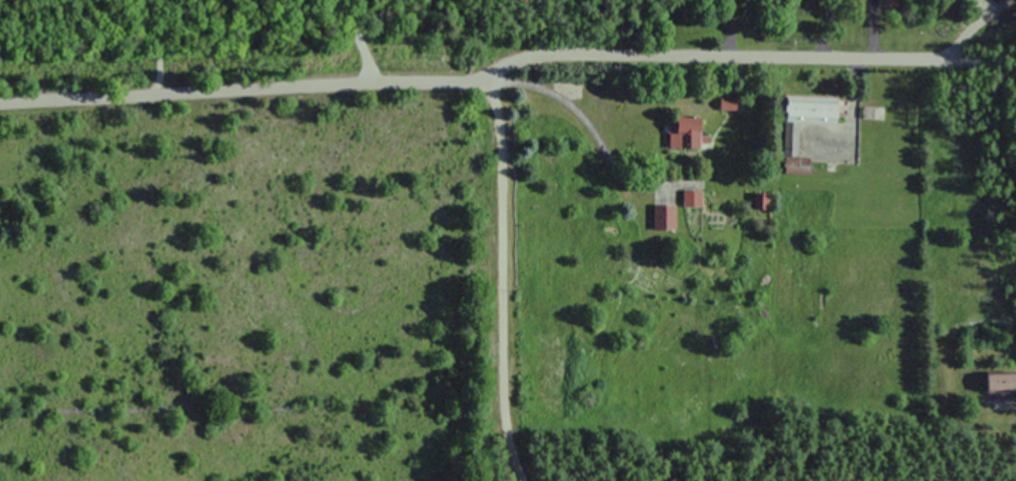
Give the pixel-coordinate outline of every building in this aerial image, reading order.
[(998,9),(1015,9),(1015,0),(998,0),(998,9)] [(829,99),(778,98),(778,121),(829,122),(829,99)] [(695,118),(665,118),(665,150),(695,150),(695,118)] [(796,157),(796,126),(783,126),(783,157),(796,157)] [(802,161),(779,160),(779,174),(802,174),(802,161)] [(699,192),(681,192),(681,207),(699,207),(699,192)] [(673,230),(673,206),(651,206),(651,230),(673,230)] [(1012,376),(980,376),(980,393),(1012,393),(1012,376)]
